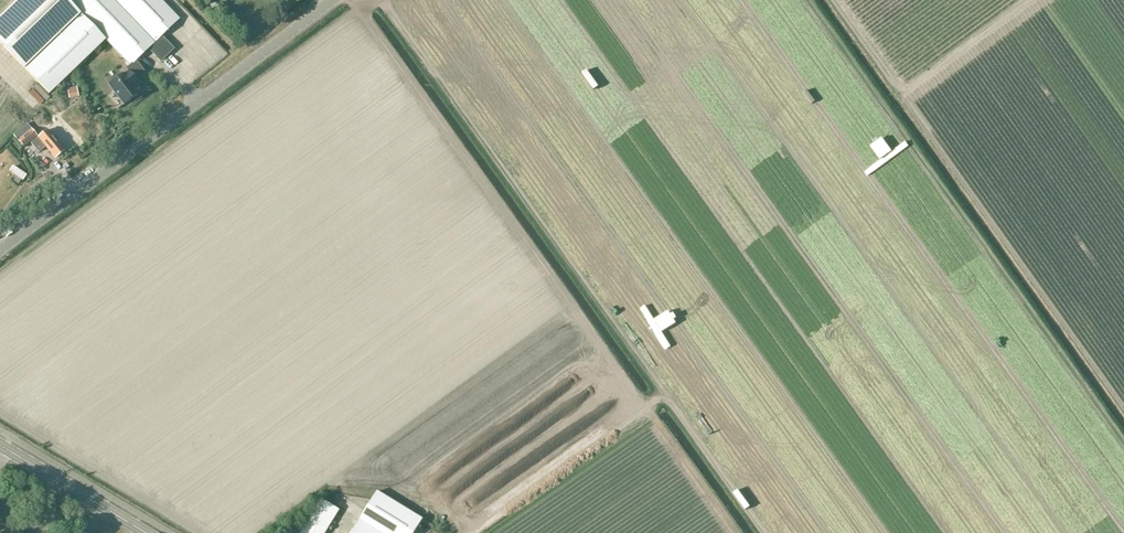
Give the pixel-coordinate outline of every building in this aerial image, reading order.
[(130,65),(135,61),(138,58),(148,48),(161,61),(174,49),(161,36),(179,19),(161,0),(76,0),(71,4),(67,0),(18,0),(0,18),(0,44),(25,69),(49,94),(105,39),(130,65)] [(138,58),(135,61),(130,65),(126,69),(128,72),(123,76),(122,74),(108,84),(124,105),(137,95),(132,87),(138,82),(136,80),(145,74),(137,63),(140,60),(138,58)] [(77,87),(68,89),(70,98),(78,96),(77,87)] [(27,122),(13,134),(24,147),(37,136),(27,122)] [(55,158),(64,151),(48,131),(39,137),(38,136),(31,143),(39,152),(45,146),(55,158)] [(13,167),(9,172),(17,177),(14,182),(18,185),(22,180),(23,181),(27,176),(13,167)] [(424,520),(377,490),(352,532),(416,532),(424,520)] [(300,532),(326,532),(328,529),(340,510),(322,498),(300,532)]
